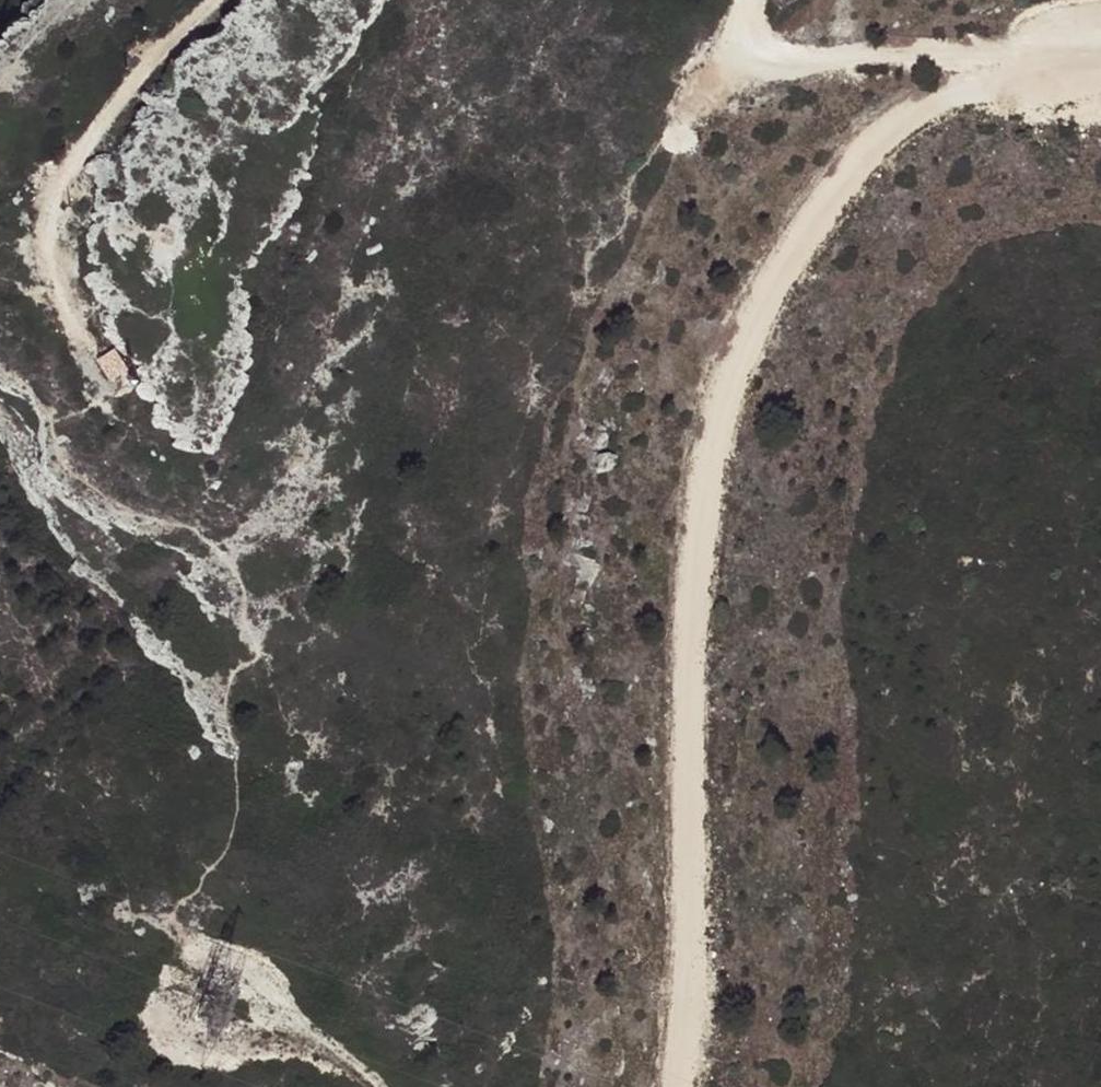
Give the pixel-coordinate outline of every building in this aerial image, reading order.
[(113,350),(97,360),(113,382),(128,372),(113,350)]
